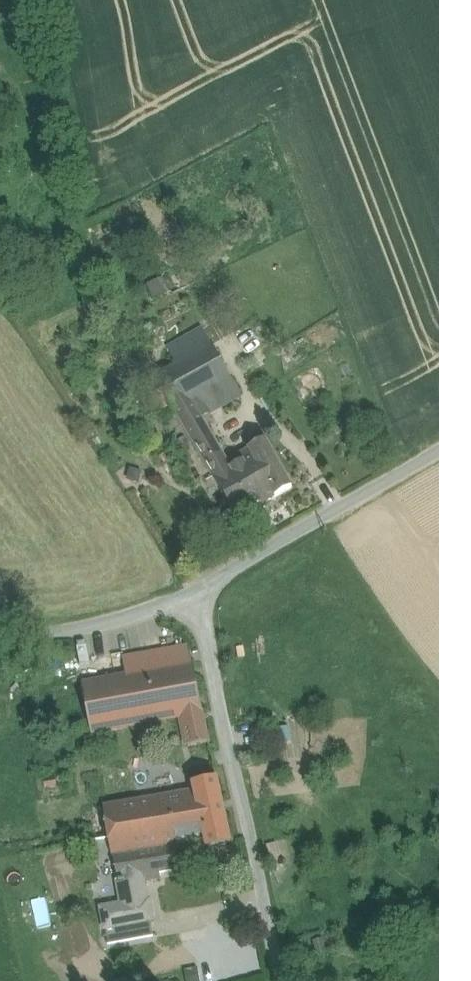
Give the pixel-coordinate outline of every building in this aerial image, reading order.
[(150,297),(167,293),(163,278),(146,282),(150,297)] [(232,381),(212,347),(155,378),(174,412),(192,402),(232,381)] [(241,398),(232,381),(192,402),(202,420),(241,398)] [(202,420),(192,402),(174,412),(213,478),(230,468),(202,420)] [(265,440),(248,450),(252,456),(239,463),(264,505),(293,489),(265,440)] [(230,468),(213,478),(238,520),(264,505),(239,463),(230,468)] [(189,650),(126,661),(125,655),(78,664),(83,688),(84,688),(84,687),(193,667),(189,650)] [(193,667),(84,687),(84,688),(92,733),(183,717),(190,747),(210,743),(193,667)] [(218,779),(193,786),(195,793),(206,841),(207,849),(232,844),(218,779)] [(195,793),(134,804),(134,803),(105,808),(114,857),(175,846),(206,841),(195,793)] [(175,846),(114,857),(118,882),(143,877),(179,871),(175,846)] [(118,882),(122,906),(102,910),(105,930),(151,922),(153,921),(150,903),(148,903),(143,877),(118,882)] [(45,895),(30,899),(37,929),(53,925),(45,895)] [(151,922),(105,930),(108,946),(154,938),(151,922)]
